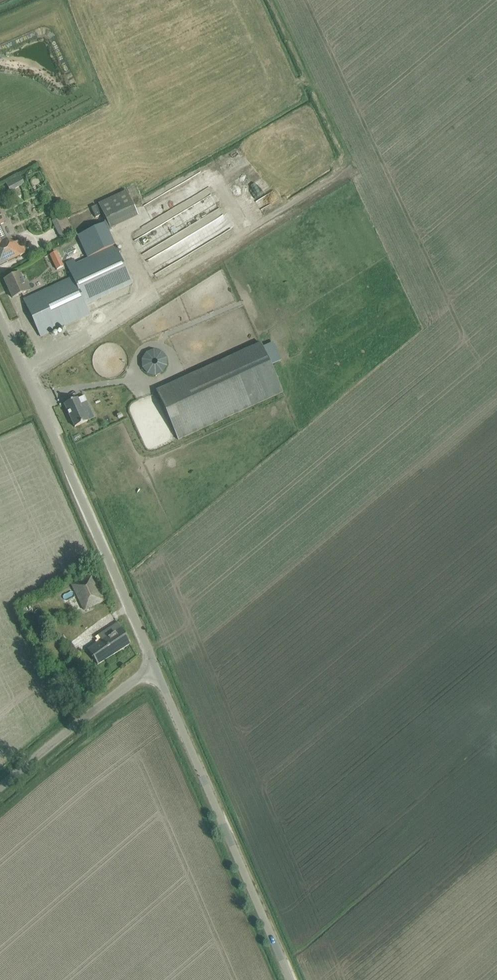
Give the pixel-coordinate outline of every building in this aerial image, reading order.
[(10,191),(25,184),(21,177),(7,184),(10,191)] [(98,203),(106,219),(133,207),(126,191),(98,203)] [(65,214),(52,221),(61,238),(74,232),(65,214)] [(77,236),(87,258),(115,244),(106,223),(77,236)] [(6,262),(26,253),(20,241),(16,243),(10,246),(7,240),(6,240),(1,242),(0,240),(0,266),(6,262)] [(133,283),(115,244),(87,258),(76,263),(74,258),(64,262),(71,277),(23,299),(41,337),(89,314),(85,306),(133,283)] [(19,273),(13,276),(4,280),(12,298),(29,290),(26,284),(24,285),(19,273)] [(178,440),(283,392),(261,344),(157,391),(170,421),(178,440)] [(142,358),(141,363),(142,368),(145,372),(149,374),(154,376),(159,375),(163,373),(166,368),(168,363),(167,358),(164,353),(160,350),(155,349),(149,350),(145,353),(142,358)] [(77,398),(64,404),(75,427),(84,423),(88,421),(83,411),(80,405),(86,402),(84,396),(77,399),(77,398)] [(92,575),(83,579),(72,585),(84,610),(104,601),(92,575)] [(98,665),(131,644),(118,623),(110,628),(98,635),(102,642),(89,651),(98,665)] [(68,658),(77,652),(71,642),(61,648),(68,658)]
